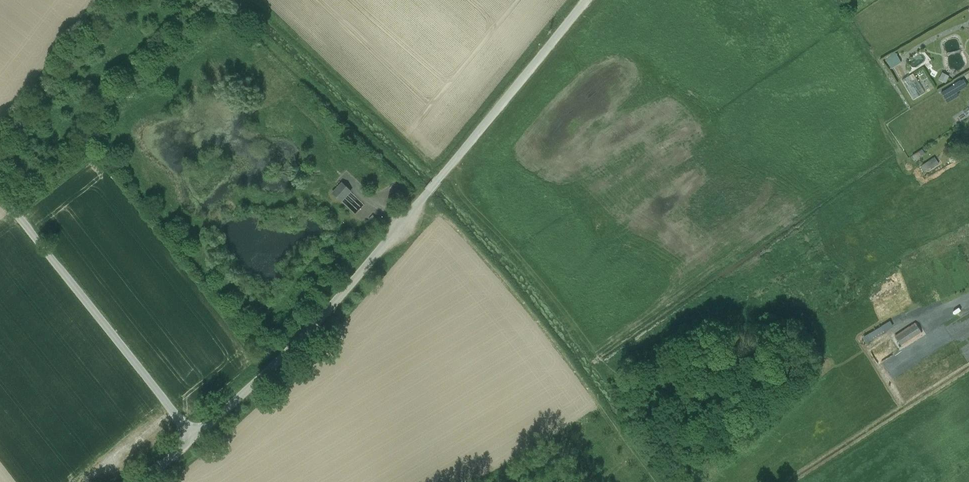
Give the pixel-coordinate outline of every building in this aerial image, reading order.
[(897,52),(887,57),(891,67),(901,62),(897,52)] [(963,80),(941,93),(944,98),(966,85),(963,80)] [(343,183),(332,195),(342,204),(353,193),(343,183)] [(880,321),(866,328),(868,333),(882,326),(880,321)] [(914,323),(893,335),(900,345),(920,333),(914,323)] [(869,334),(871,338),(886,332),(883,327),(869,334)]
